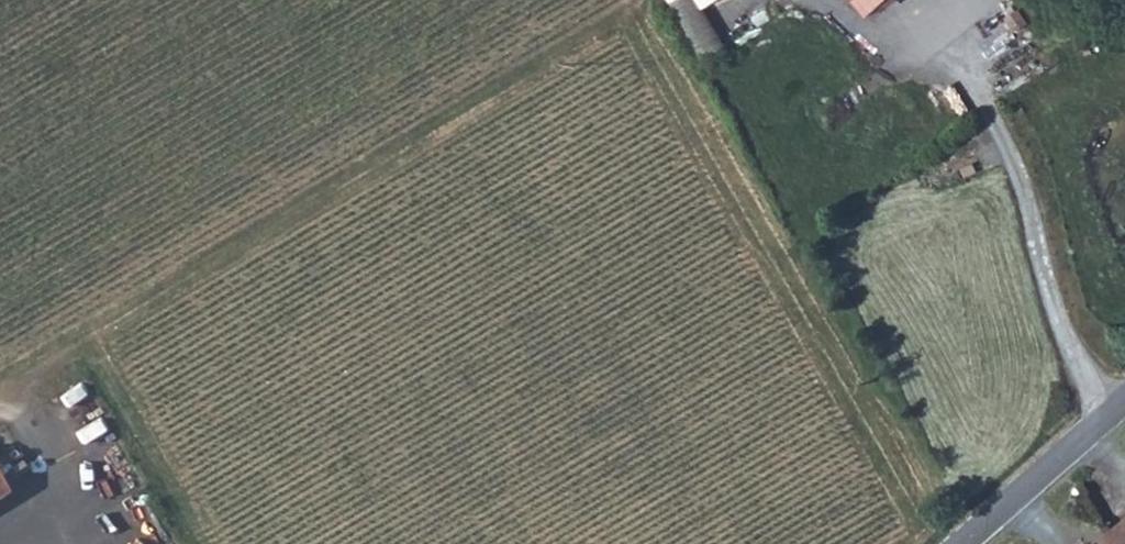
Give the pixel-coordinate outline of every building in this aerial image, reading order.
[(677,4),(708,59),(732,46),(706,0),(683,0),(677,4)] [(871,16),(890,0),(858,0),(871,16)] [(1106,543),(1124,543),(1124,529),(1106,543)]
